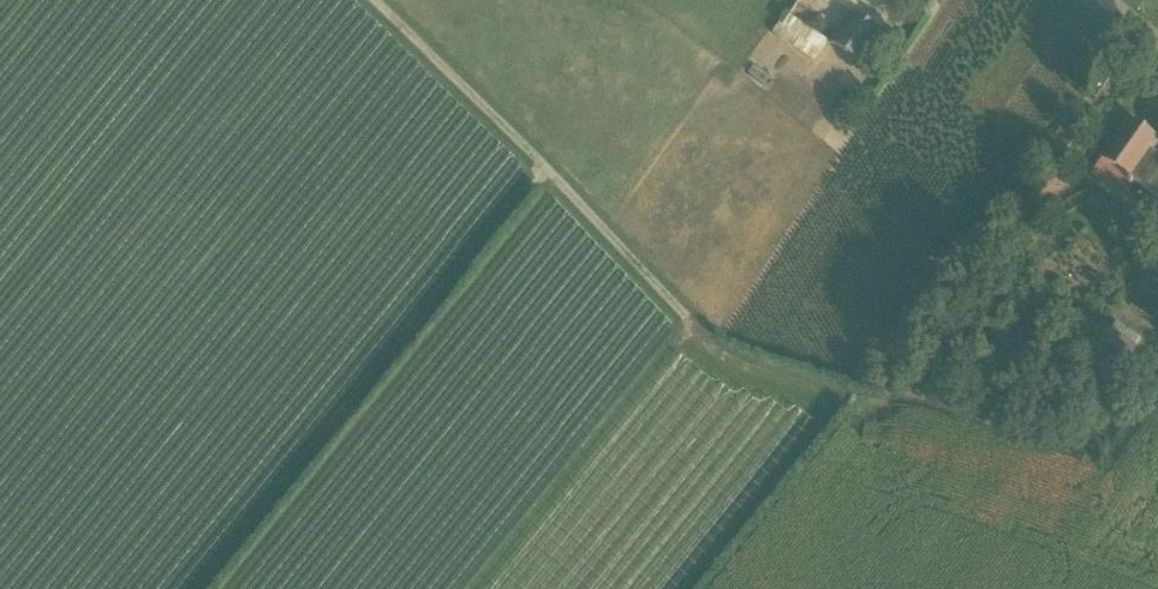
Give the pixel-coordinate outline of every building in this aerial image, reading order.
[(865,66),(867,64),(886,35),(851,11),(830,43),(865,66)] [(773,32),(795,48),(814,62),(821,52),(802,38),(801,40),(779,24),(773,32)] [(1153,151),(1157,144),(1157,139),(1131,119),(1092,173),(1121,195),(1132,181),(1147,192),(1157,177),(1157,155),(1153,151)] [(1037,219),(1063,181),(1055,176),(1069,157),(1065,154),(1075,140),(1061,130),(1038,165),(1040,166),(1015,204),(1024,211),(1019,219),(1027,224),(1033,216),(1037,219)] [(993,343),(1002,324),(987,318),(979,336),(993,343)] [(738,460),(766,482),(811,426),(770,393),(761,405),(743,391),(728,410),(741,420),(729,435),(747,449),(738,460)]
